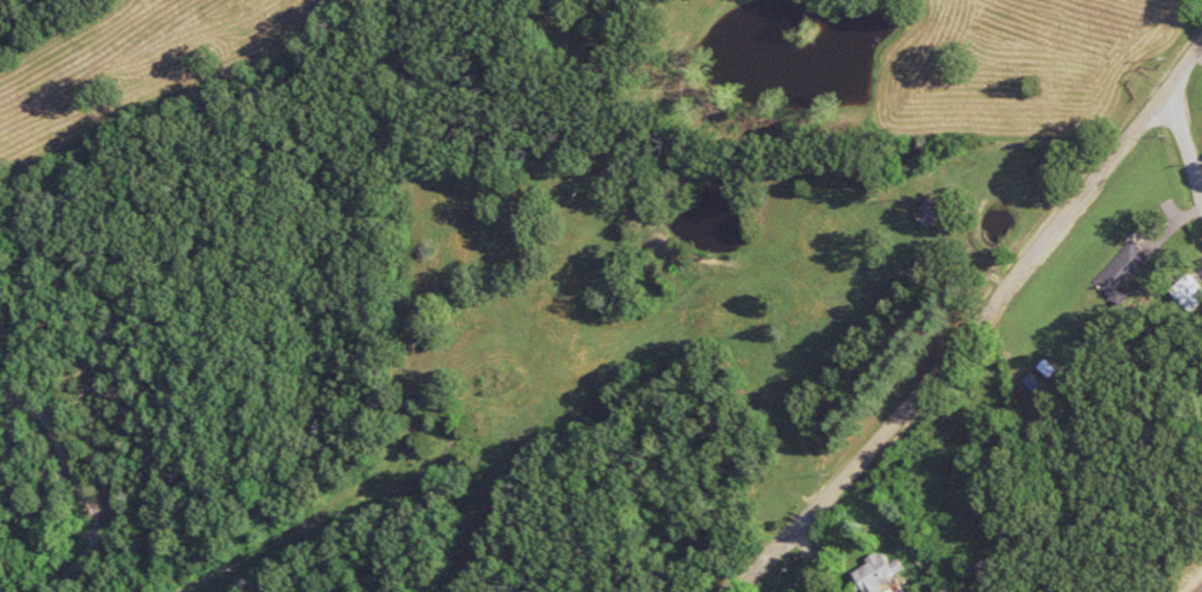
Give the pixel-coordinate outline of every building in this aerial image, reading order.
[(885,585),(911,570),(905,560),(896,565),(889,552),(873,561),(875,565),(859,574),(869,591),(889,591),(885,585)]
